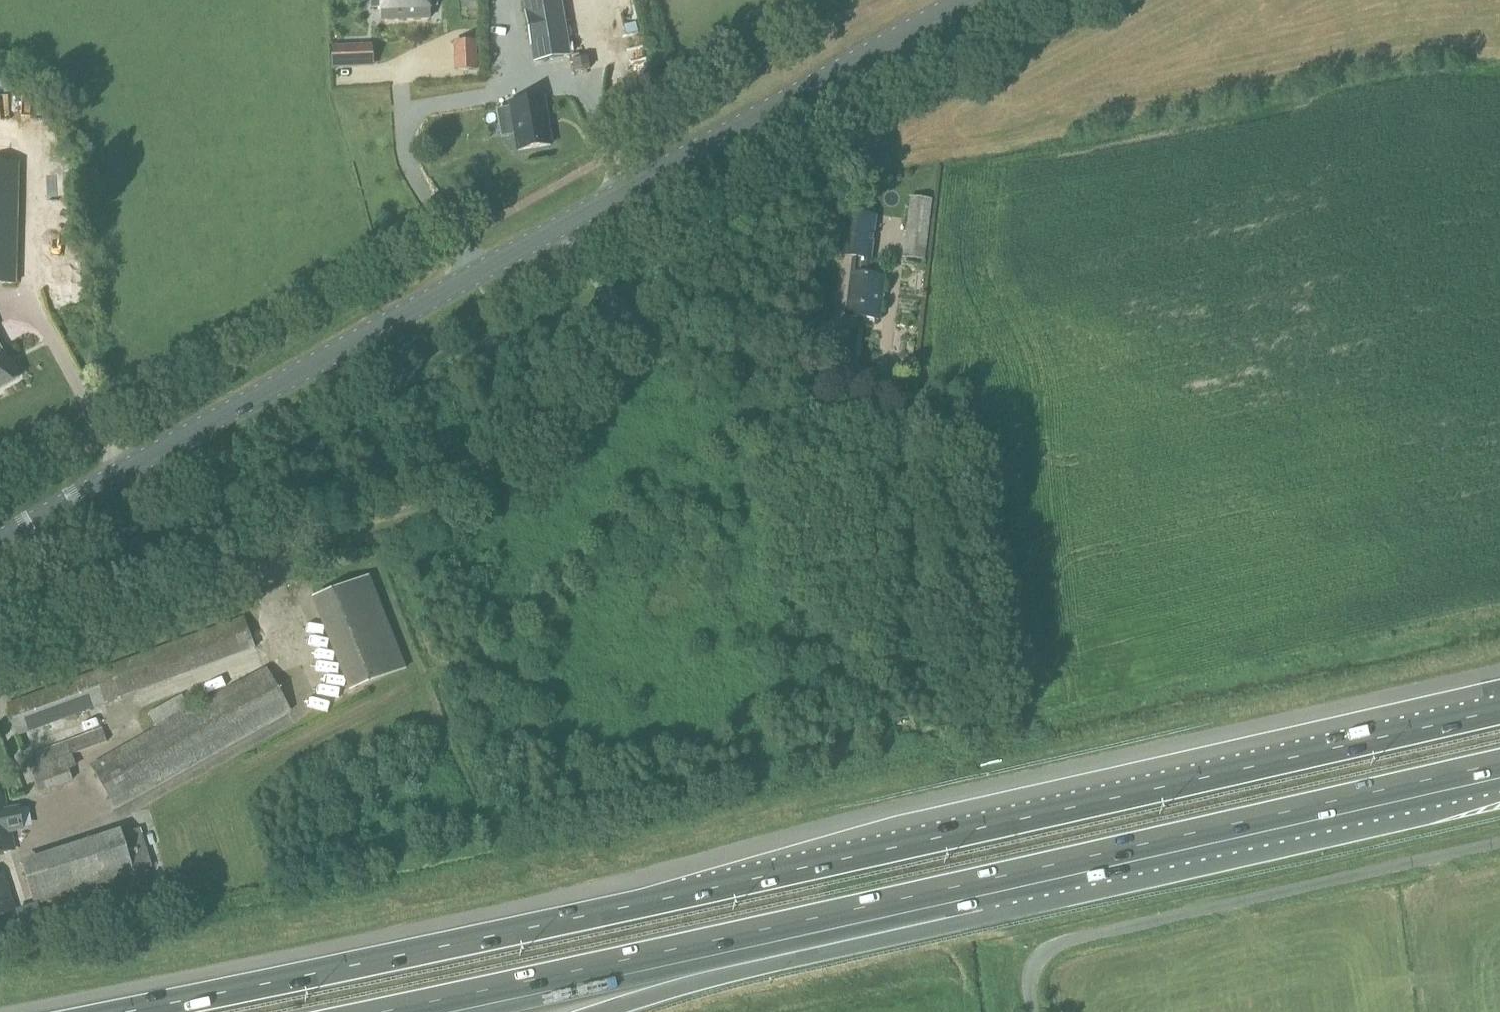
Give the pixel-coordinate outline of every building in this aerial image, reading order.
[(371,9),(383,9),(383,21),(407,20),(406,0),(371,0),(371,9)] [(407,20),(430,20),(429,3),(438,3),(438,0),(406,0),(407,20)] [(560,0),(524,0),(535,62),(570,56),(560,0)] [(475,42),(455,42),(456,56),(476,56),(475,42)] [(359,46),(332,48),(333,68),(360,67),(359,46)] [(588,58),(571,61),(573,73),(590,71),(588,58)] [(509,117),(495,119),(498,146),(512,145),(514,161),(548,158),(545,138),(542,138),(541,129),(544,129),(542,110),(508,113),(509,117)] [(17,286),(20,164),(0,163),(0,285),(17,286)] [(877,209),(897,211),(899,192),(879,190),(877,209)] [(925,261),(933,201),(909,198),(903,259),(925,261)] [(844,213),(839,258),(871,262),(877,217),(844,213)] [(852,275),(847,318),(879,321),(884,278),(852,275)] [(17,379),(5,356),(3,356),(0,350),(0,388),(17,379)] [(370,578),(316,599),(352,690),(406,668),(370,578)] [(255,650),(244,618),(6,706),(17,737),(255,650)] [(267,668),(90,767),(115,811),(291,712),(267,668)] [(107,743),(102,729),(25,757),(39,795),(73,782),(69,770),(77,769),(72,756),(107,743)] [(0,797),(0,853),(14,850),(10,833),(22,830),(18,810),(6,812),(3,796),(0,797)] [(135,874),(153,869),(140,830),(122,837),(121,831),(21,863),(34,907),(135,875),(135,874)] [(16,912),(4,875),(0,876),(0,917),(16,912)]
